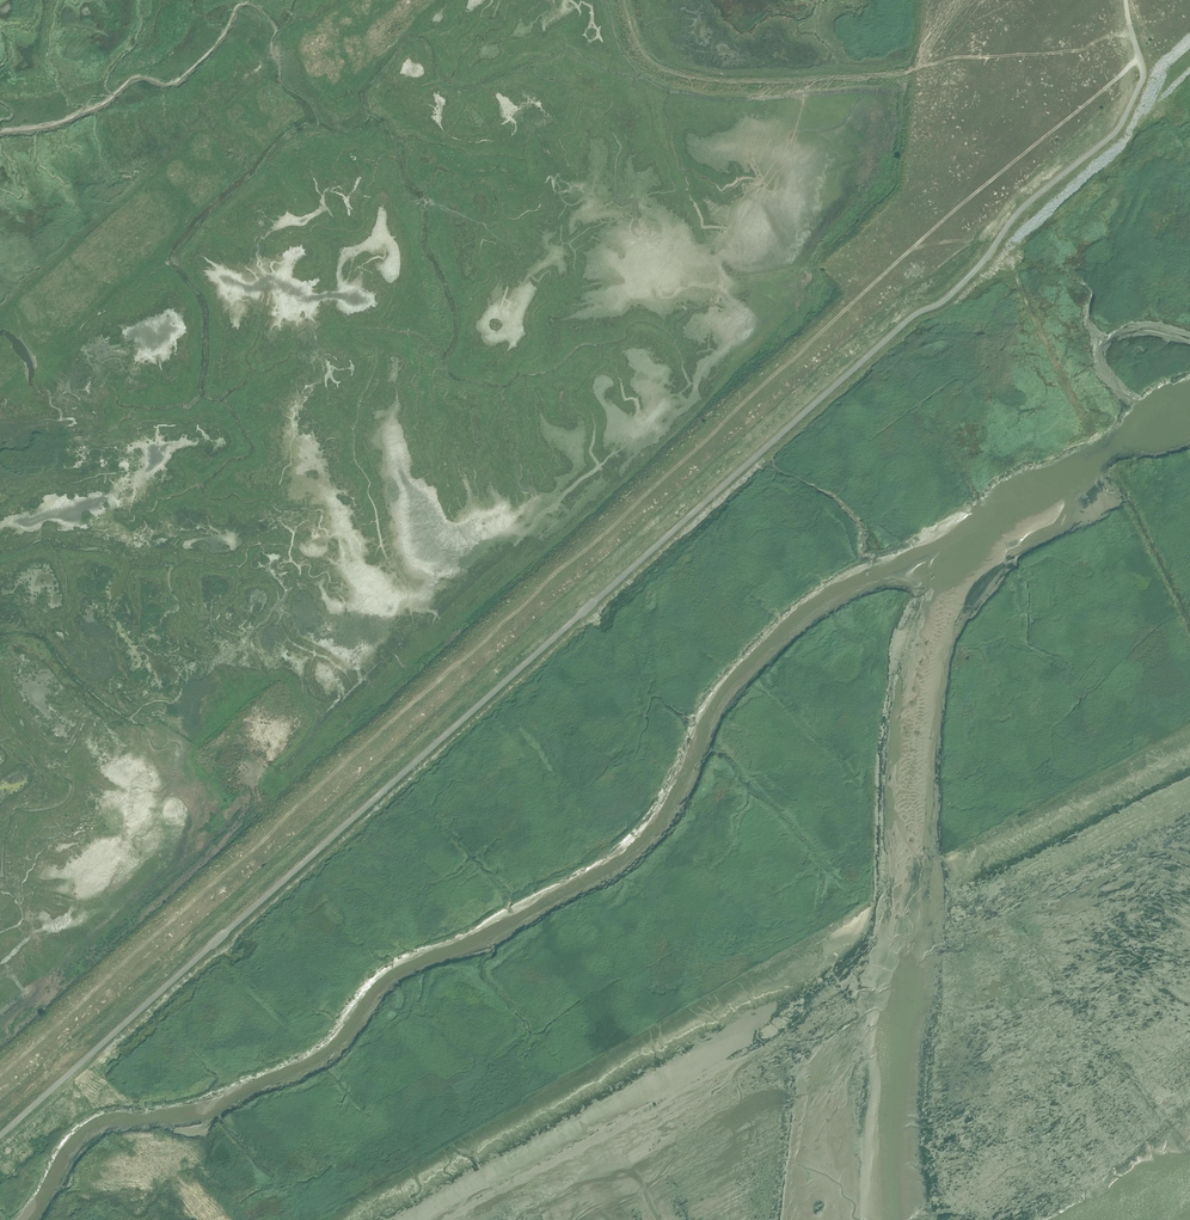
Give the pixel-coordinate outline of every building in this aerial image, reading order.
[(776,1053),(774,1048),(764,1052),(766,1057),(776,1053)]
